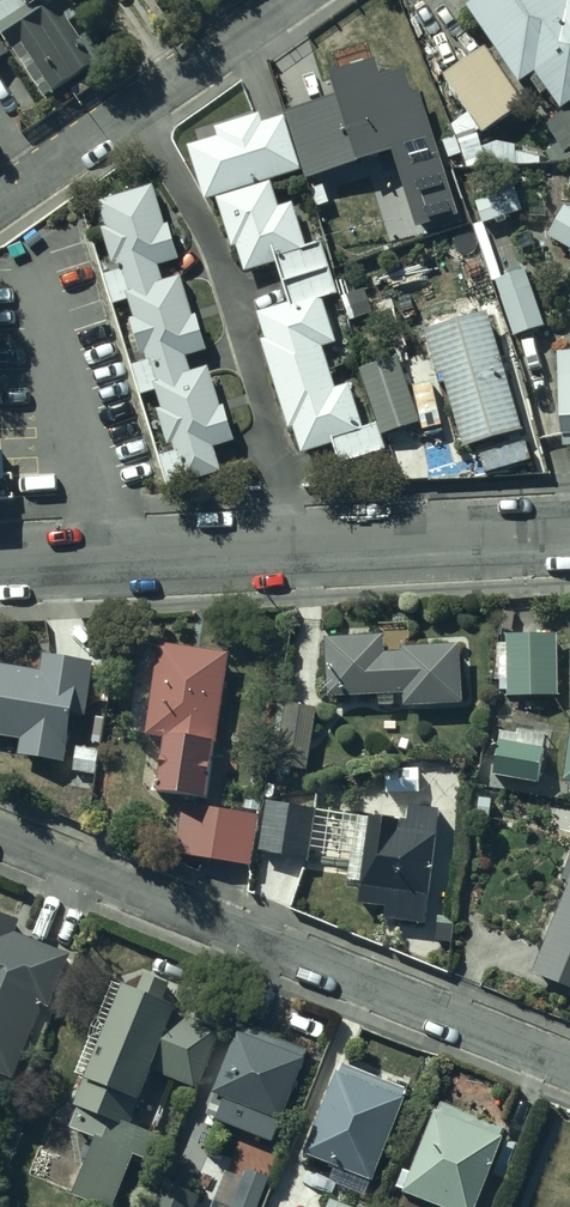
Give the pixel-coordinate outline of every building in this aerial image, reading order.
[(14,49),(46,96),(98,61),(71,22),(82,15),(72,0),(3,0),(0,2),(0,58),(14,49)] [(459,1),(515,80),(532,68),(559,107),(569,99),(569,0),(461,0),(459,1)] [(522,96),(478,40),(436,72),(480,129),(522,96)] [(286,114),(304,170),(306,169),(308,176),(396,149),(419,226),(459,214),(421,89),(414,91),(408,69),(384,76),(379,58),(332,72),(339,96),(287,111),(288,113),(286,114)] [(298,170),(276,103),(216,122),(220,133),(190,142),(211,207),(227,202),(252,280),(272,273),(283,307),(270,317),(281,369),(277,392),(297,450),(331,439),(337,459),(379,445),(372,422),(364,425),(348,377),(334,381),(322,345),(334,341),(319,298),(337,292),(319,236),(304,241),(282,175),(298,170)] [(548,127),(565,149),(569,146),(569,110),(548,127)] [(151,180),(100,196),(121,268),(105,273),(112,295),(133,289),(154,360),(135,366),(141,385),(157,380),(179,450),(163,455),(171,479),(184,475),(186,479),(224,468),(217,446),(239,439),(232,418),(211,357),(190,364),(186,352),(210,344),(204,328),(192,309),(180,270),(162,275),(158,261),(180,254),(169,218),(163,220),(151,180)] [(514,180),(474,193),(484,223),(524,211),(514,180)] [(557,203),(543,233),(569,247),(569,210),(557,203)] [(548,323),(528,267),(492,279),(511,336),(548,323)] [(492,317),(429,337),(467,455),(530,435),(492,317)] [(417,417),(394,354),(357,367),(379,430),(417,417)] [(558,355),(564,448),(569,447),(569,354),(558,355)] [(227,650),(160,639),(146,734),(164,736),(155,795),(182,799),(175,849),(247,860),(254,815),(203,807),(227,650)] [(398,640),(330,642),(333,725),(466,721),(464,647),(398,649),(398,640)] [(562,642),(510,643),(510,704),(562,704),(562,642)] [(0,659),(0,730),(25,734),(22,749),(62,755),(70,709),(90,712),(98,660),(40,650),(37,666),(0,659)] [(318,708),(287,702),(275,764),(281,765),(280,773),(292,775),(294,766),(307,769),(318,708)] [(558,789),(569,791),(569,702),(558,789)] [(548,753),(500,740),(490,778),(538,791),(548,753)] [(420,768),(386,767),(386,791),(420,792),(420,768)] [(349,916),(416,925),(432,809),(365,800),(349,916)] [(316,809),(266,803),(260,850),(310,856),(316,809)] [(569,987),(569,876),(532,973),(569,987)] [(0,911),(0,1071),(16,1077),(45,1003),(50,1005),(71,953),(16,931),(21,919),(0,911)] [(118,973),(23,1186),(71,1206),(123,1206),(156,1135),(128,1122),(151,1070),(198,1091),(229,1022),(118,973)] [(313,1060),(246,1033),(209,1123),(276,1150),(313,1060)] [(410,1094),(341,1070),(310,1159),(379,1183),(410,1094)] [(507,1139),(440,1110),(402,1196),(428,1206),(478,1206),(507,1139)] [(246,1178),(244,1177),(241,1186),(224,1179),(215,1202),(227,1206),(262,1206),(270,1187),(246,1178)] [(164,1179),(153,1206),(196,1206),(202,1194),(164,1179)] [(332,1198),(328,1206),(354,1206),(332,1198)]
